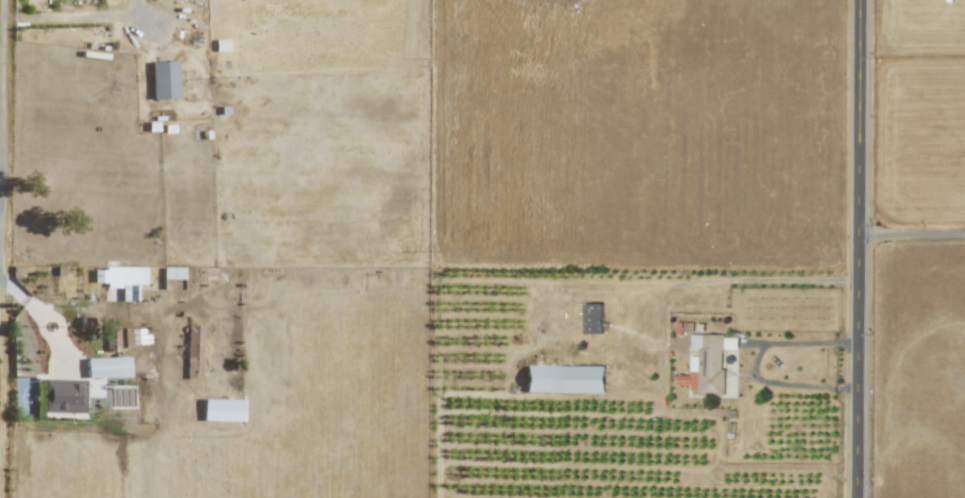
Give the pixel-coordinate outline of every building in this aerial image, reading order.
[(214,51),(228,51),(228,39),(214,39),(214,51)] [(150,62),(152,99),(178,98),(176,60),(150,62)] [(136,300),(136,284),(146,284),(146,268),(93,267),(93,282),(105,282),(105,287),(120,287),(120,300),(136,300)] [(183,267),(162,267),(162,279),(183,279),(183,267)] [(604,333),(603,303),(585,304),(586,334),(604,333)] [(201,379),(201,325),(186,325),(186,378),(201,379)] [(118,327),(108,328),(108,342),(112,341),(112,351),(119,351),(118,327)] [(146,328),(129,329),(130,344),(146,343),(146,328)] [(724,395),(725,348),(738,349),(738,336),(691,335),(691,375),(678,375),(678,384),(691,385),(691,391),(700,391),(700,395),(724,395)] [(86,378),(129,376),(128,357),(85,358),(86,378)] [(605,366),(525,365),(524,392),(605,393),(605,366)] [(44,412),(85,413),(86,379),(45,378),(44,412)] [(242,421),(242,399),(202,399),(202,420),(242,421)]
